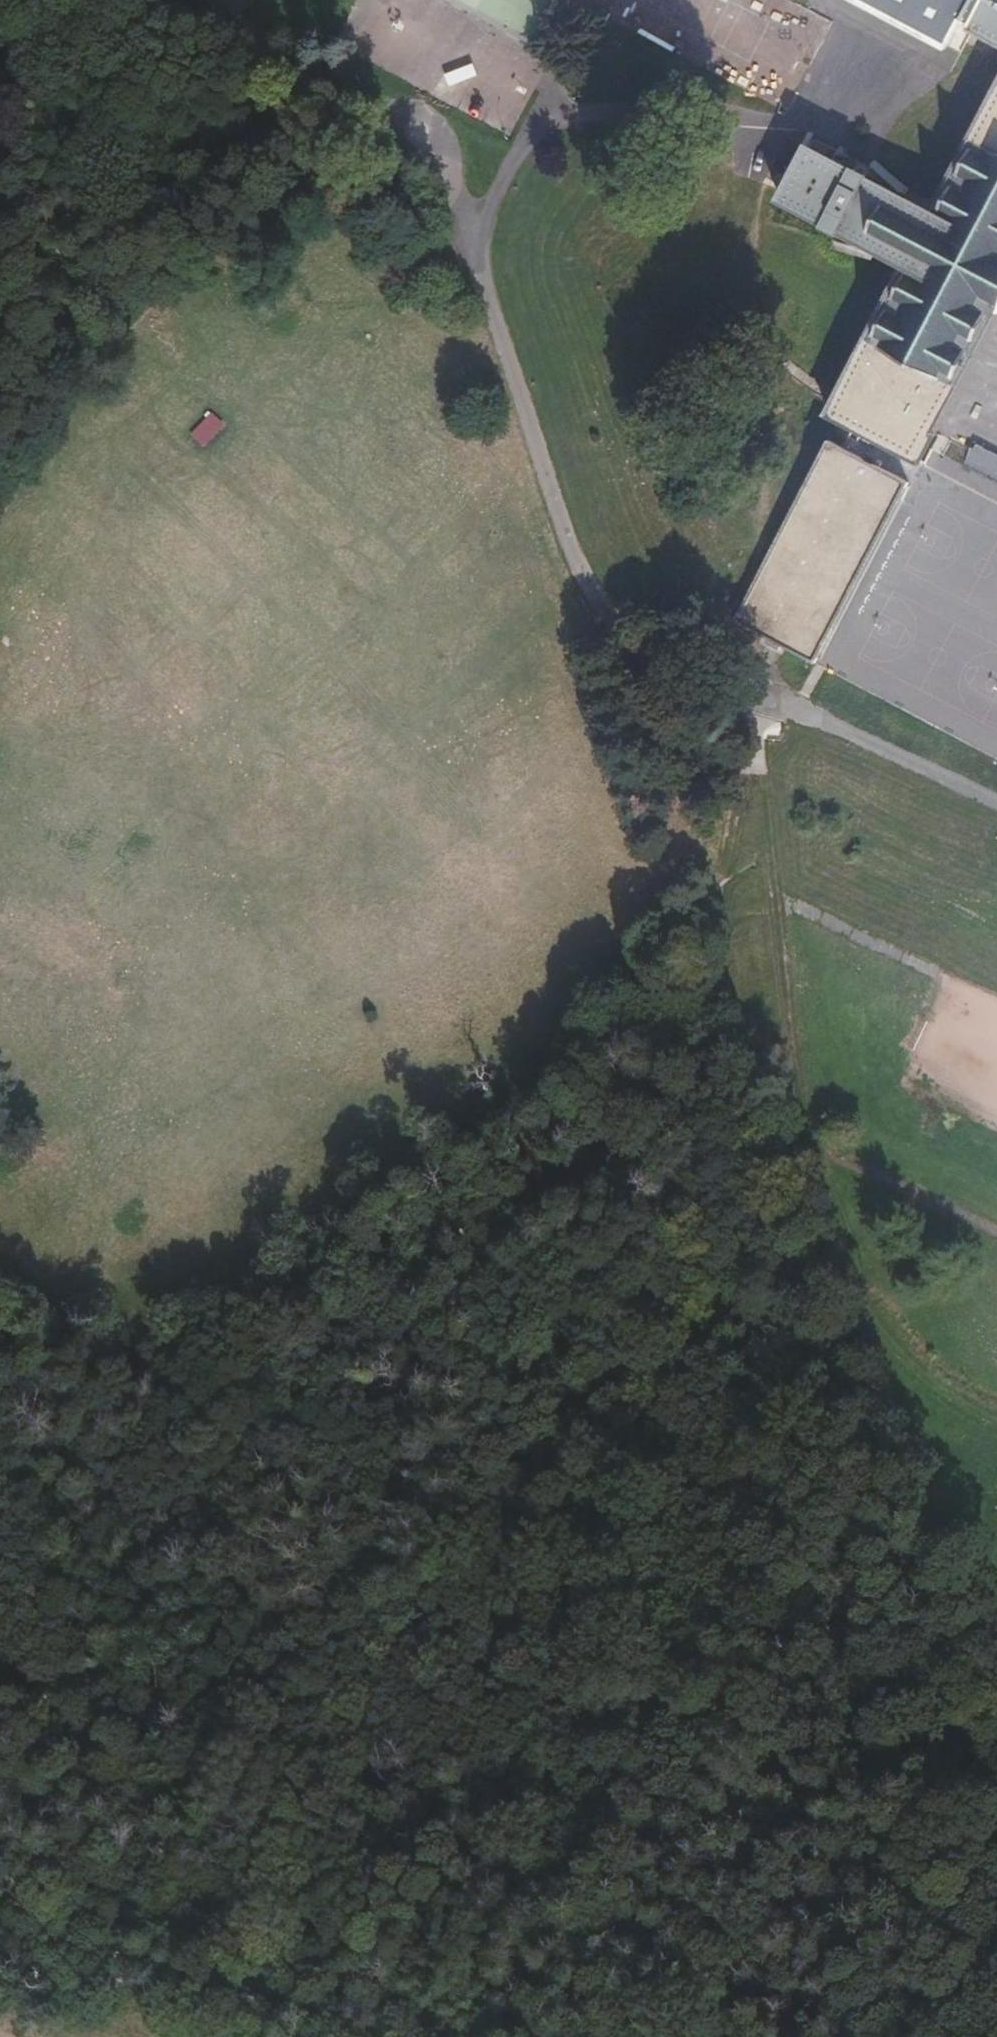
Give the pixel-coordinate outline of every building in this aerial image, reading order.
[(949,31),(996,57),(996,0),(968,0),(949,31)] [(909,448),(921,454),(936,430),(931,426),(993,310),(996,312),(996,94),(935,213),(907,198),(809,150),(782,197),(908,265),(834,408),(909,448)] [(721,628),(804,672),(921,454),(909,448),(834,408),(721,628)] [(996,484),(996,455),(977,445),(966,468),(996,484)]
